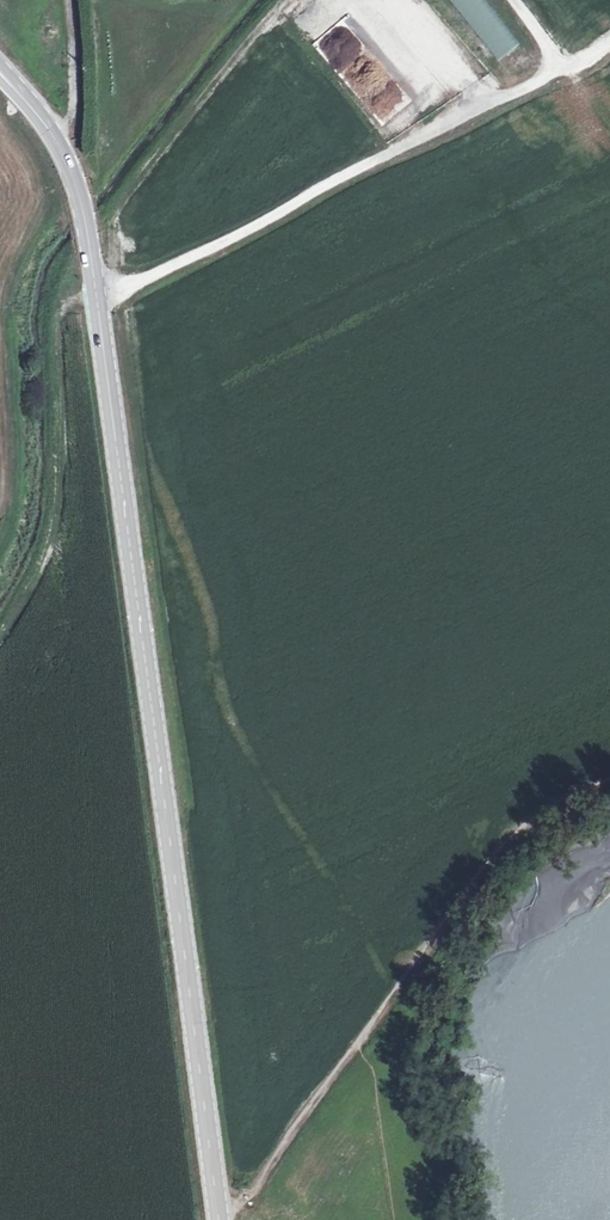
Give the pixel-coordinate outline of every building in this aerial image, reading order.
[(396,138),(417,120),(314,0),(301,0),(288,11),(396,138)] [(497,62),(520,44),(484,0),(448,0),(497,62)]
